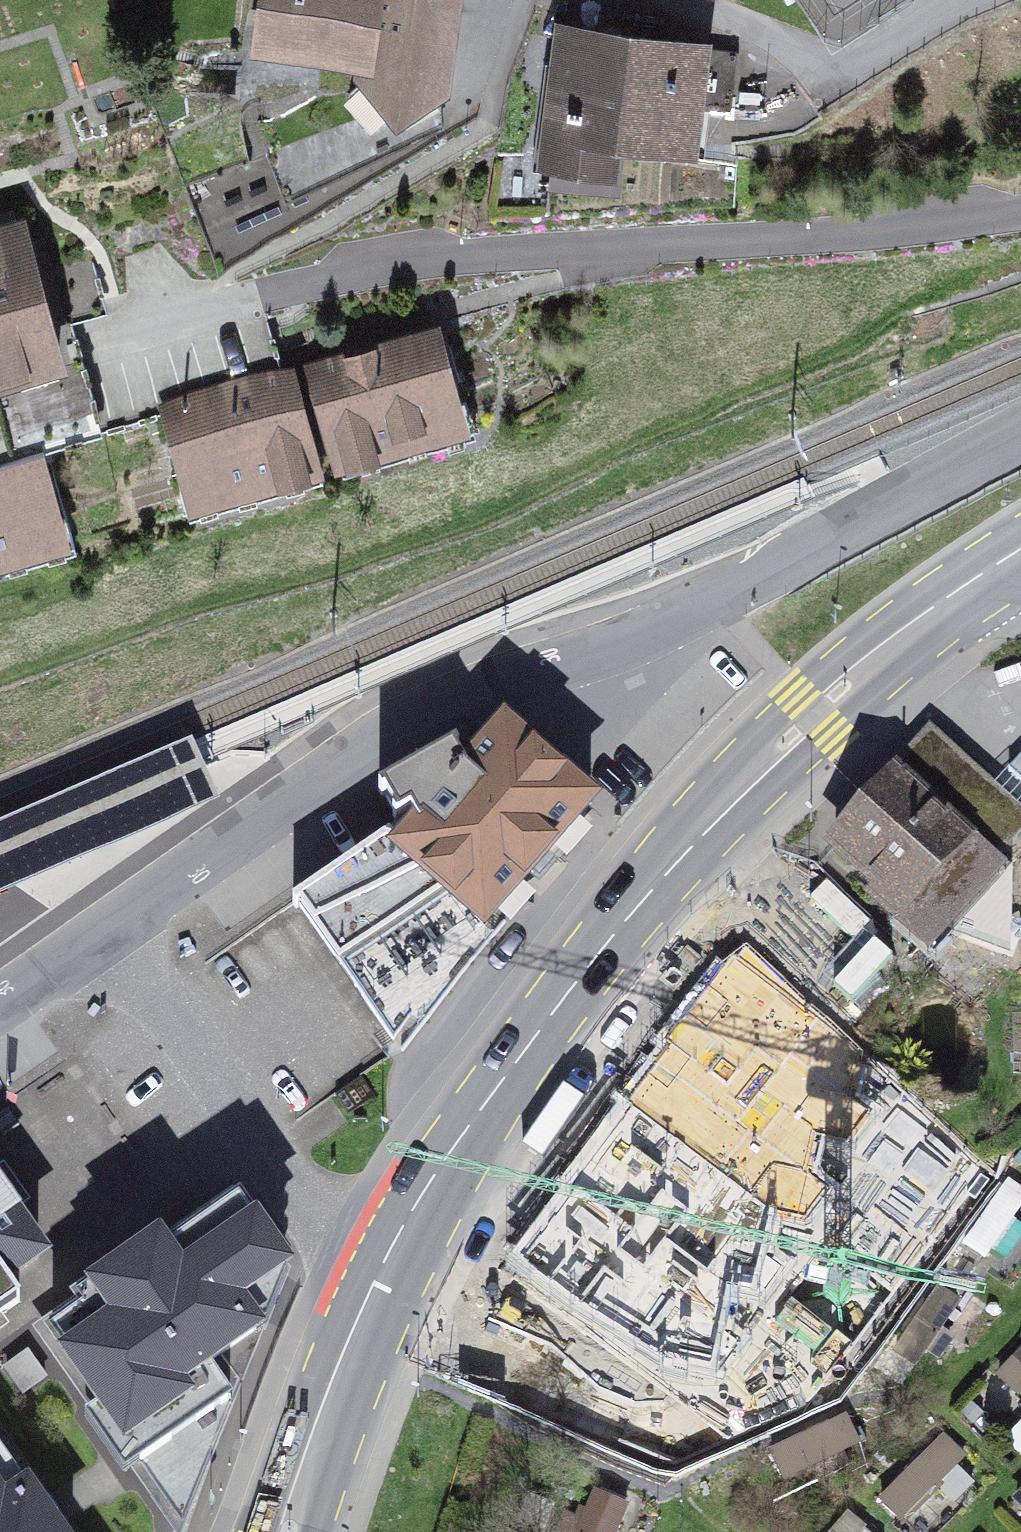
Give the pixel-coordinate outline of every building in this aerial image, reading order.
[(259,63),(382,79),(376,121),(440,130),(457,0),(267,0),(259,63)] [(719,54),(559,35),(542,178),(621,187),(625,154),(706,163),(719,54)] [(0,234),(0,396),(70,378),(31,226),(0,234)] [(442,333),(310,371),(340,477),(473,438),(442,333)] [(297,376),(161,415),(191,519),(327,480),(297,376)] [(0,471),(0,582),(75,561),(45,458),(0,471)] [(499,714),(457,764),(446,746),(379,784),(394,809),(405,803),(412,814),(388,839),(380,846),(478,938),(596,800),(499,714)] [(193,735),(0,819),(0,892),(220,796),(193,735)] [(933,739),(834,853),(934,939),(1020,839),(1020,815),(933,739)] [(478,938),(380,846),(388,839),(385,835),(287,902),(291,909),(294,908),(367,1015),(478,938)] [(986,974),(1018,926),(987,905),(954,953),(986,974)] [(636,1081),(530,1273),(689,1360),(863,1044),(780,999),(712,1122),(636,1081)] [(19,1299),(5,1279),(53,1246),(0,1169),(0,1313),(19,1299)] [(33,1324),(177,1531),(182,1531),(292,1247),(245,1179),(170,1231),(159,1215),(84,1267),(94,1282),(33,1324)] [(1020,1396),(1020,1343),(994,1373),(1020,1396)] [(774,1441),(786,1471),(841,1450),(830,1420),(774,1441)] [(910,1531),(924,1531),(982,1473),(941,1433),(876,1498),(910,1531)] [(0,1444),(0,1531),(67,1531),(0,1444)] [(641,1499),(597,1477),(570,1531),(624,1531),(641,1499)] [(1011,1500),(1020,1510),(1020,1489),(1011,1500)] [(850,1512),(832,1531),(873,1531),(850,1512)]
